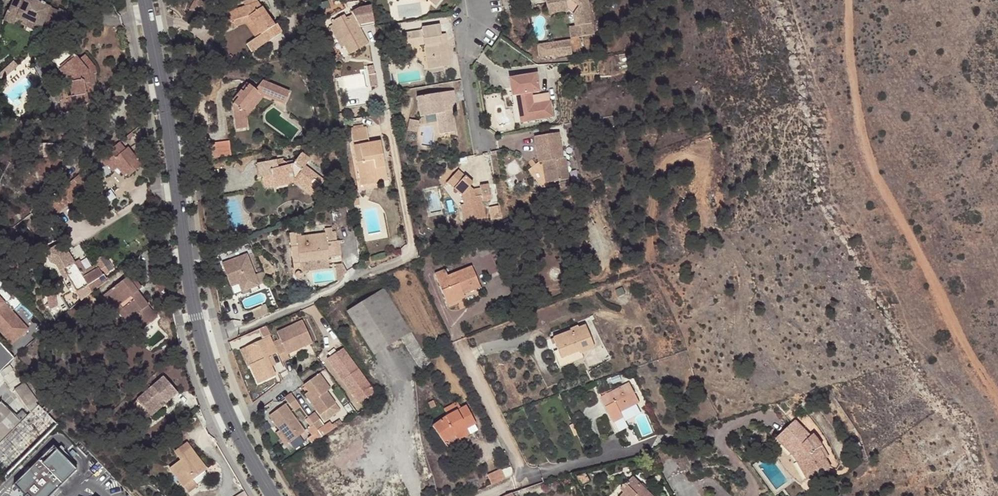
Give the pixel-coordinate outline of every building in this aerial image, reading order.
[(19,15),(18,17),(28,21),(29,19),(43,25),(44,22),(45,23),(51,6),(46,4),(47,2),(42,0),(42,2),(38,0),(14,0),(9,10),(19,15)] [(549,12),(569,8),(574,13),(576,24),(582,23),(583,35),(595,33),(589,0),(547,0),(549,12)] [(275,24),(258,1),(245,6),(229,11),(231,20),(248,15),(261,34),(256,37),(246,44),(252,52),(283,30),(277,23),(275,24)] [(45,23),(61,30),(69,12),(54,5),(54,7),(51,6),(45,23)] [(358,8),(367,24),(374,22),(371,5),(359,7),(358,8)] [(331,22),(333,25),(345,46),(349,54),(369,44),(360,27),(367,24),(358,8),(351,12),(352,14),(346,18),(344,15),(331,22)] [(16,21),(18,17),(19,15),(9,10),(8,10),(4,20),(14,25),(16,21)] [(261,34),(248,15),(231,20),(233,26),(245,23),(256,37),(261,34)] [(28,21),(18,17),(16,21),(40,31),(43,25),(29,19),(28,21)] [(583,35),(582,23),(576,24),(571,25),(573,37),(583,35)] [(341,48),(345,46),(333,25),(329,27),(341,48)] [(427,45),(431,71),(452,67),(449,42),(444,43),(443,36),(442,26),(425,28),(425,31),(405,35),(407,48),(427,45)] [(571,38),(551,42),(553,54),(559,53),(559,54),(574,52),(571,38)] [(553,54),(551,42),(539,44),(541,56),(553,54)] [(91,91),(90,83),(93,82),(91,73),(96,72),(94,65),(85,54),(78,59),(68,47),(52,61),(59,69),(58,70),(68,81),(70,95),(69,95),(71,107),(87,104),(85,92),(91,91)] [(375,74),(374,65),(367,66),(371,87),(376,86),(376,88),(379,88),(377,74),(375,74)] [(65,96),(69,95),(70,95),(68,81),(58,70),(55,72),(63,81),(65,96)] [(518,95),(522,117),(536,115),(537,119),(554,117),(550,102),(534,104),(532,92),(536,91),(535,84),(539,84),(537,73),(511,78),(513,95),(518,95)] [(284,103),(289,91),(263,80),(255,89),(247,82),(236,95),(238,98),(233,104),(237,129),(246,127),(245,119),(244,112),(259,93),(266,95),(284,103)] [(443,92),(445,105),(452,104),(457,103),(455,90),(443,92)] [(438,114),(442,133),(457,131),(453,110),(446,111),(445,105),(443,92),(418,96),(422,116),(438,114)] [(245,119),(266,95),(259,93),(244,112),(245,119)] [(419,132),(422,121),(412,119),(409,129),(419,132)] [(81,122),(82,132),(97,130),(95,120),(81,122)] [(369,139),(366,126),(350,130),(353,142),(369,139)] [(559,132),(535,136),(540,162),(543,161),(547,183),(569,179),(570,179),(566,157),(564,157),(559,132)] [(212,156),(232,154),(230,139),(210,141),(212,156)] [(388,180),(380,140),(354,146),(361,180),(377,177),(378,182),(388,180)] [(141,163),(143,161),(135,151),(133,153),(128,146),(125,149),(119,142),(99,158),(105,166),(107,164),(112,160),(117,166),(124,174),(127,171),(130,169),(132,172),(142,164),(141,163)] [(55,144),(40,143),(38,174),(57,175),(58,159),(55,159),(55,144)] [(285,161),(279,159),(256,163),(259,177),(263,176),(266,187),(276,185),(275,182),(290,178),(288,173),(293,171),(295,178),(298,181),(315,193),(324,180),(306,165),(310,158),(302,152),(294,162),(288,164),(285,161)] [(112,170),(117,166),(112,160),(107,164),(112,170)] [(40,204),(39,205),(49,217),(88,185),(83,179),(86,177),(83,173),(85,171),(84,169),(60,189),(52,195),(40,204)] [(460,169),(452,179),(458,184),(456,187),(464,195),(466,203),(462,204),(464,214),(467,213),(468,220),(487,216),(484,201),(493,199),(490,184),(481,186),(483,194),(477,195),(476,189),(472,186),(475,182),(460,169)] [(290,178),(275,182),(276,185),(276,187),(298,181),(295,178),(293,171),(288,173),(290,178)] [(449,182),(456,187),(458,184),(452,179),(449,182)] [(36,200),(38,203),(51,193),(48,190),(36,200)] [(51,193),(38,203),(40,204),(52,195),(51,193)] [(298,245),(300,262),(329,258),(329,256),(341,255),(340,239),(335,240),(332,240),(331,231),(331,227),(324,228),(325,233),(300,236),(296,236),(295,232),(289,232),(291,246),(298,245)] [(436,237),(438,228),(430,227),(428,235),(436,237)] [(293,263),(300,262),(298,245),(291,246),(293,263)] [(251,287),(261,284),(260,283),(257,273),(248,252),(224,262),(233,285),(240,282),(248,279),(251,287)] [(99,257),(103,264),(108,271),(113,268),(104,253),(99,257)] [(498,270),(489,253),(481,257),(489,274),(498,270)] [(79,259),(74,262),(84,276),(103,264),(99,257),(93,260),(95,265),(86,271),(79,259)] [(302,271),(330,268),(329,258),(300,262),(293,263),(294,269),(302,268),(302,271)] [(83,299),(91,292),(106,281),(103,275),(108,271),(103,264),(84,276),(74,262),(63,268),(81,300),(83,299)] [(342,263),(336,264),(338,282),(341,280),(347,272),(342,263)] [(435,275),(446,301),(452,298),(454,301),(464,296),(463,293),(480,286),(472,266),(448,277),(445,270),(435,275)] [(265,270),(259,272),(262,282),(269,279),(265,270)] [(137,290),(141,287),(131,273),(107,292),(117,304),(118,304),(129,318),(133,315),(138,311),(141,316),(137,320),(143,327),(157,316),(137,290)] [(248,279),(240,282),(243,290),(251,287),(248,279)] [(430,362),(384,288),(347,311),(374,354),(401,337),(422,369),(430,362)] [(86,302),(94,296),(91,292),(83,299),(86,302)] [(113,307),(115,306),(117,304),(107,292),(103,295),(113,307)] [(12,343),(30,325),(0,296),(0,331),(12,343)] [(257,318),(271,312),(267,302),(253,309),(257,318)] [(129,318),(118,304),(117,304),(115,306),(126,321),(129,318)] [(284,346),(277,349),(280,354),(284,363),(291,359),(289,355),(314,343),(304,321),(279,333),(284,346)] [(569,329),(570,330),(552,337),(563,365),(581,358),(579,353),(594,347),(585,324),(578,327),(577,326),(569,329)] [(272,358),(280,354),(277,349),(267,326),(259,329),(264,340),(247,347),(255,364),(251,366),(260,385),(276,377),(272,368),(268,360),(272,358)] [(16,358),(0,341),(0,373),(16,358)] [(248,367),(251,366),(255,364),(247,347),(240,350),(248,367)] [(368,384),(343,349),(328,360),(353,394),(368,384)] [(12,364),(3,371),(6,376),(15,369),(12,364)] [(305,386),(310,393),(316,401),(311,405),(317,413),(320,417),(337,405),(329,393),(332,391),(321,375),(305,386)] [(168,403),(179,392),(164,377),(138,400),(150,413),(160,403),(165,400),(168,403)] [(37,405),(39,404),(34,398),(37,396),(27,380),(17,387),(33,409),(37,405)] [(610,415),(620,409),(620,408),(623,406),(625,410),(640,402),(630,383),(609,393),(603,396),(601,397),(610,415)] [(311,405),(316,401),(310,393),(306,396),(311,405)] [(30,412),(12,394),(4,402),(2,401),(0,404),(0,442),(30,412)] [(302,408),(292,394),(285,398),(295,412),(302,408)] [(433,426),(444,442),(466,427),(466,428),(476,423),(466,405),(461,408),(458,402),(445,409),(448,415),(433,426)] [(164,407),(160,403),(150,413),(154,416),(164,407)] [(304,433),(285,406),(269,417),(288,444),(304,433)] [(324,427),(318,419),(315,414),(309,419),(313,425),(318,431),(324,427)] [(305,419),(310,427),(313,425),(309,419),(308,417),(305,419)] [(774,442),(788,463),(805,481),(831,467),(826,459),(820,448),(823,446),(814,433),(811,435),(795,420),(774,442)] [(311,444),(321,437),(318,431),(313,425),(310,427),(307,429),(311,436),(307,438),(311,444)] [(469,433),(466,428),(466,427),(444,442),(447,447),(469,433)] [(170,467),(184,487),(205,471),(206,470),(187,442),(176,451),(181,459),(170,467)] [(800,484),(805,481),(788,463),(774,442),(771,445),(779,460),(785,469),(791,476),(800,484)] [(820,448),(826,459),(829,457),(823,446),(820,448)] [(11,490),(17,495),(49,495),(73,473),(52,450),(11,490)] [(501,468),(487,473),(491,483),(505,477),(501,468)] [(184,487),(188,491),(208,477),(205,471),(184,487)] [(621,495),(653,495),(634,477),(622,489),(625,492),(621,495)]
